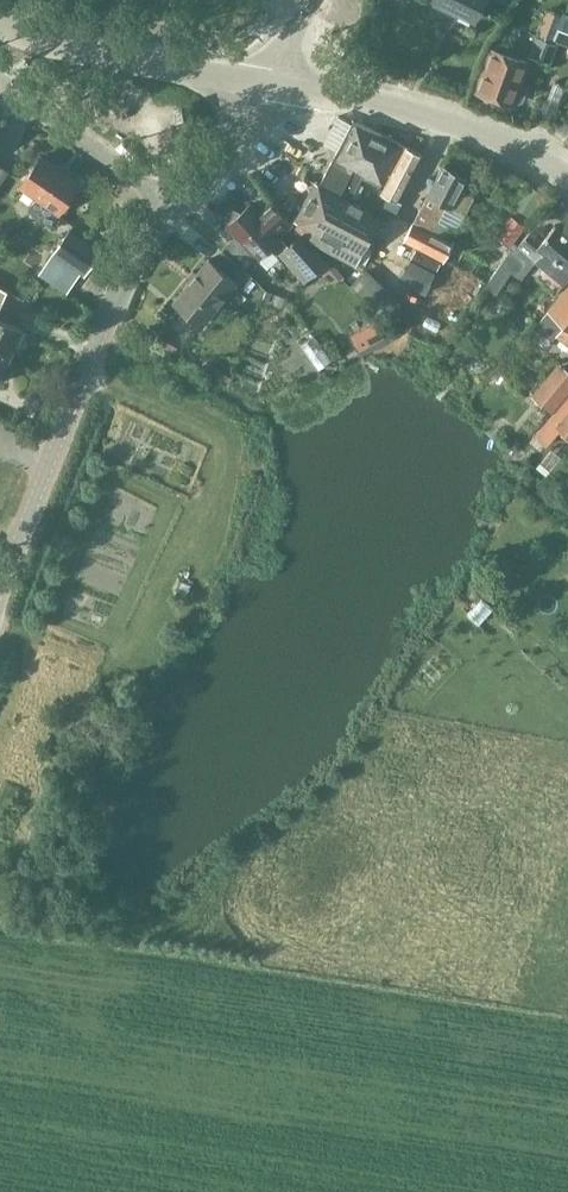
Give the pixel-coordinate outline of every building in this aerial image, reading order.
[(477,17),(486,0),(445,0),(477,17)] [(564,13),(553,41),(567,47),(567,14),(564,13)] [(546,61),(553,42),(533,36),(525,54),(546,61)] [(506,101),(514,103),(515,99),(520,100),(523,99),(527,90),(525,86),(520,84),(528,62),(529,62),(529,60),(503,51),(491,47),(478,84),(490,89),(488,94),(495,97),(497,101),(503,103),(506,101)] [(383,182),(385,183),(404,146),(360,123),(352,125),(320,185),(316,182),(298,216),(301,217),(294,230),(309,237),(308,239),(356,263),(381,213),(351,198),(361,177),(381,188),(383,182)] [(405,145),(404,146),(385,183),(373,205),(394,217),(402,202),(399,200),(423,155),(405,145)] [(50,226),(78,188),(39,159),(19,187),(40,202),(32,213),(50,226)] [(474,196),(461,190),(468,177),(445,165),(428,197),(405,239),(445,261),(455,243),(434,232),(449,204),(466,212),(474,196)] [(249,202),(240,210),(232,209),(224,216),(225,224),(224,225),(256,260),(281,237),(281,236),(293,224),(270,198),(257,211),(249,202)] [(521,248),(514,242),(486,286),(496,294),(512,269),(523,278),(539,260),(566,283),(567,281),(567,234),(558,226),(543,244),(532,235),(521,248)] [(515,238),(505,230),(495,243),(504,250),(515,238)] [(87,279),(99,260),(101,256),(65,234),(37,278),(69,298),(83,276),(87,279)] [(303,283),(326,263),(301,234),(277,254),(303,283)] [(240,294),(254,276),(222,251),(212,263),(207,259),(174,301),(203,324),(232,288),(240,294)] [(357,277),(350,284),(385,318),(400,301),(365,268),(357,277)] [(536,323),(553,337),(557,333),(567,342),(567,287),(536,323)] [(410,318),(397,306),(386,319),(399,330),(410,318)] [(9,355),(21,327),(0,318),(0,351),(9,355)] [(309,341),(332,364),(344,352),(321,329),(309,341)] [(177,343),(181,334),(172,330),(168,340),(177,343)] [(9,355),(0,351),(0,376),(9,355)] [(558,361),(530,395),(552,412),(567,392),(567,369),(558,361)] [(538,430),(548,439),(559,427),(567,435),(567,395),(538,430)] [(559,521),(567,529),(567,510),(559,521)]
